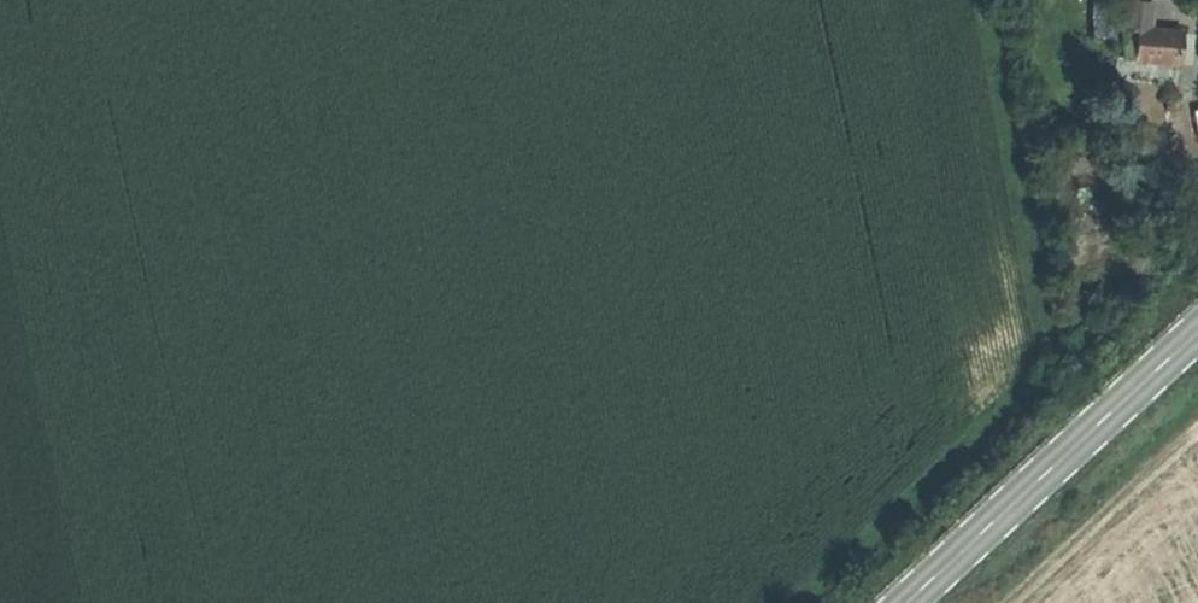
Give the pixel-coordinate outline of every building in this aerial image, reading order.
[(1180,62),(1180,28),(1139,28),(1139,62),(1180,62)]
